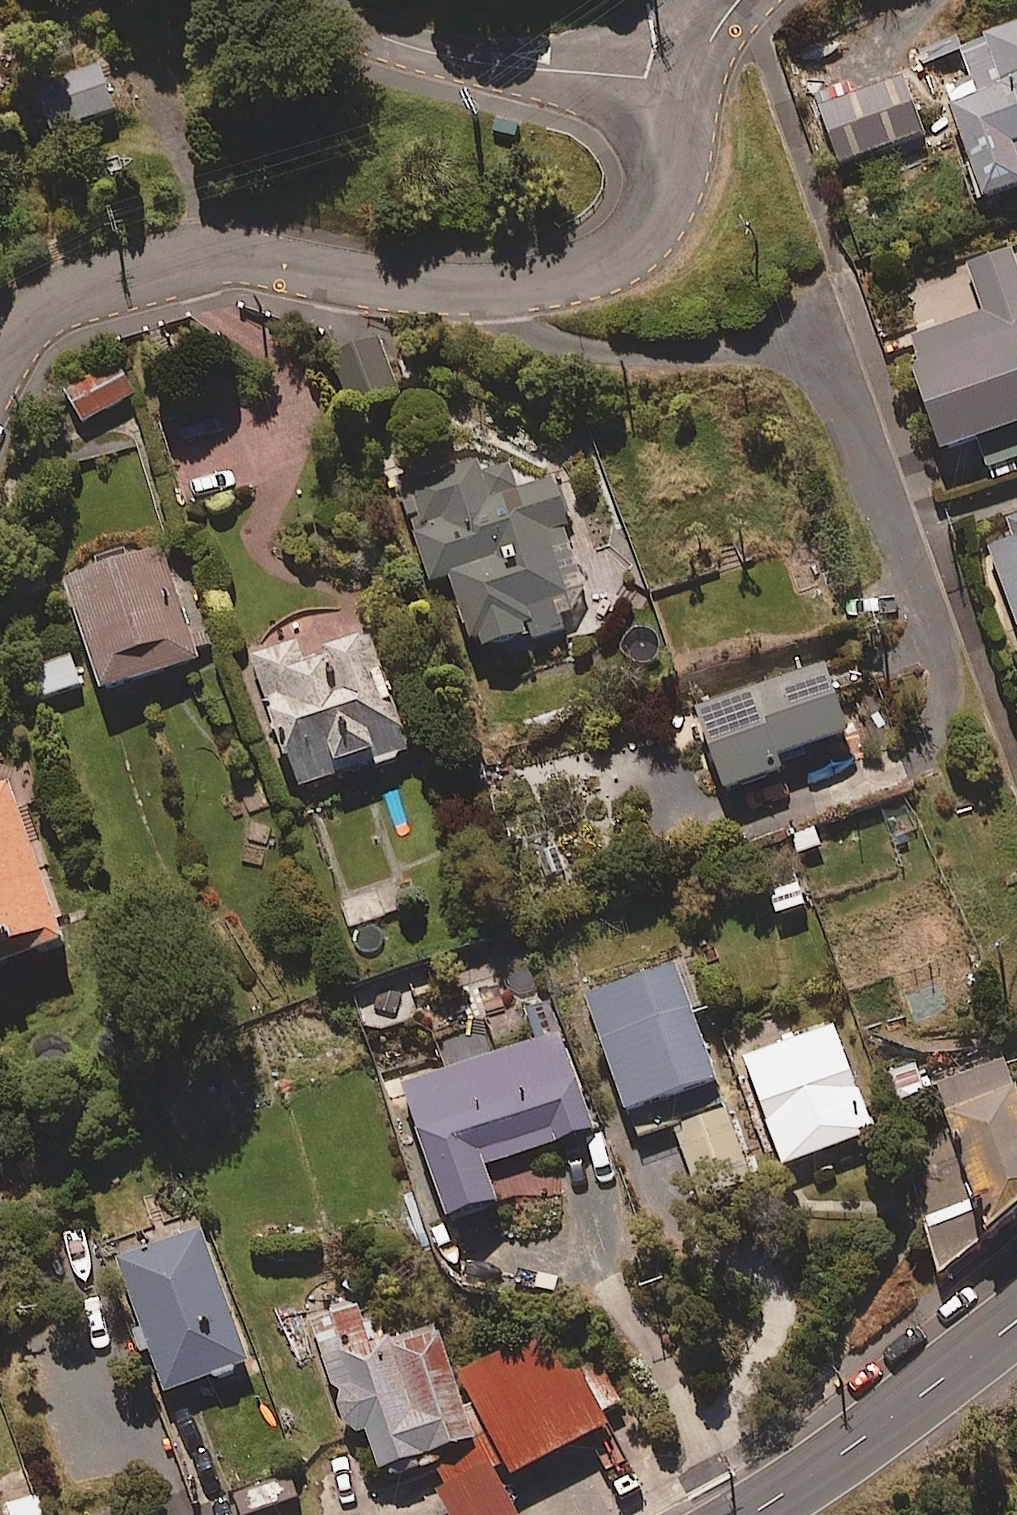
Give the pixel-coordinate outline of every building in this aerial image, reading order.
[(926,58),(980,200),(1016,186),(1016,24),(926,58)] [(116,112),(103,63),(26,85),(39,133),(116,112)] [(925,138),(906,76),(819,102),(838,164),(925,138)] [(1012,248),(966,265),(982,311),(911,336),(919,359),(911,362),(943,451),(978,438),(988,468),(1016,458),(1016,262),(1012,248)] [(135,391),(116,361),(66,392),(85,422),(135,391)] [(562,615),(575,612),(585,593),(555,478),(516,488),(510,464),(406,492),(431,586),(453,580),(465,625),(480,621),(487,648),(565,627),(562,615)] [(1006,520),(1012,536),(987,545),(1016,623),(1016,515),(1006,520)] [(199,658),(161,545),(65,578),(103,690),(199,658)] [(412,749),(372,634),(302,659),(295,640),(254,654),(301,788),(412,749)] [(82,684),(70,655),(30,670),(42,699),(82,684)] [(850,731),(827,663),(699,707),(727,790),(786,769),(781,755),(850,731)] [(8,774),(0,777),(0,965),(67,942),(8,774)] [(806,904),(795,867),(764,877),(775,913),(806,904)] [(378,888),(341,897),(348,923),(384,914),(378,888)] [(645,1110),(652,1131),(683,1121),(676,1099),(720,1084),(679,962),(587,993),(628,1116),(645,1110)] [(875,1131),(834,1024),(743,1058),(783,1165),(875,1131)] [(593,1128),(560,1030),(402,1085),(448,1217),(498,1200),(486,1165),(593,1128)] [(928,1081),(977,1197),(936,1221),(940,1274),(1016,1206),(1016,1090),(1001,1051),(928,1081)] [(730,1114),(679,1129),(699,1196),(750,1181),(730,1114)] [(250,1363),(200,1217),(111,1247),(161,1393),(250,1363)] [(377,1345),(364,1304),(332,1314),(341,1341),(318,1349),(346,1436),(367,1429),(380,1469),(474,1439),(437,1326),(377,1345)] [(511,1475),(609,1426),(603,1413),(624,1402),(609,1371),(587,1382),(561,1328),(519,1349),(517,1344),(460,1373),(511,1475)] [(490,1454),(438,1478),(455,1514),(518,1514),(490,1454)] [(8,1477),(20,1514),(45,1514),(28,1469),(8,1477)]
